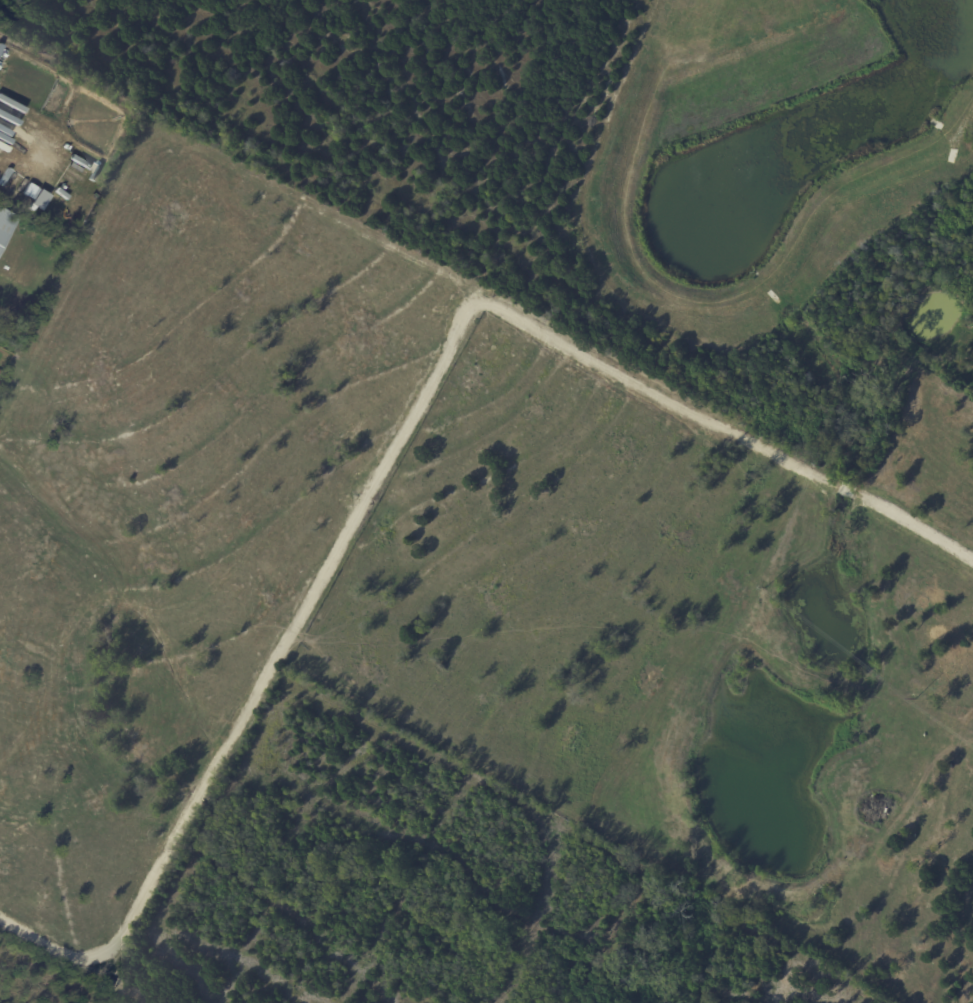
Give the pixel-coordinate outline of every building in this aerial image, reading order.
[(12,218),(0,240),(0,211),(12,218)] [(11,348),(9,340),(17,338),(19,345),(11,348)]
